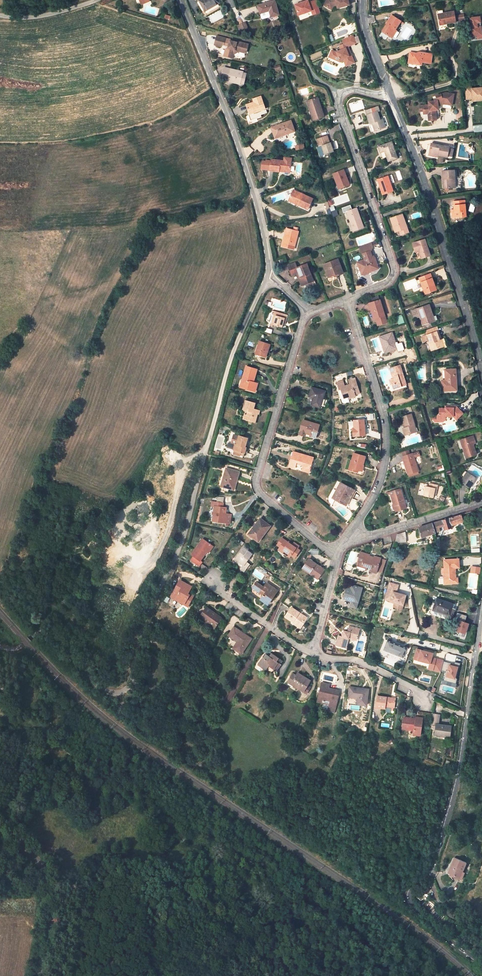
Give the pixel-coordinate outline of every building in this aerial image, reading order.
[(205,11),(219,3),(217,0),(202,0),(199,2),(205,11)] [(316,0),(314,0),(308,2),(308,0),(307,0),(294,4),(298,15),(311,11),(312,15),(320,12),(316,0)] [(324,5),(331,10),(334,6),(337,6),(338,9),(349,6),(348,0),(327,0),(324,5)] [(274,1),(257,6),(260,14),(261,14),(260,15),(260,18),(262,19),(270,17),(278,14),(274,1)] [(454,12),(438,14),(439,23),(446,22),(446,24),(456,22),(454,12)] [(401,21),(392,15),(382,32),(390,38),(395,30),(401,21)] [(470,17),(472,39),(481,39),(481,16),(470,17)] [(244,23),(237,27),(239,32),(247,29),(244,23)] [(336,52),(331,50),(328,57),(334,60),(335,58),(338,56),(340,62),(343,61),(345,64),(349,62),(350,65),(354,63),(348,47),(356,43),(352,35),(342,40),(344,44),(339,46),(341,50),(336,52)] [(233,54),(239,51),(240,52),(240,49),(246,51),(247,45),(236,42),(236,43),(229,42),(228,48),(225,49),(224,55),(232,58),(233,54)] [(431,63),(432,55),(420,52),(420,53),(417,53),(417,54),(410,53),(408,61),(414,62),(416,64),(421,66),(422,62),(431,63)] [(243,72),(224,68),(222,75),(228,76),(227,81),(240,85),(241,83),(243,73),(243,72)] [(481,100),(481,87),(472,88),(472,86),(465,86),(467,99),(473,98),(473,101),(481,100)] [(435,96),(437,101),(429,102),(429,105),(423,106),(424,111),(424,113),(428,113),(431,116),(431,120),(436,120),(435,110),(436,110),(436,107),(438,106),(437,105),(443,104),(443,103),(445,102),(445,104),(443,111),(450,112),(453,94),(446,93),(435,96)] [(260,96),(253,99),(254,102),(246,105),(249,114),(248,114),(251,121),(262,118),(261,115),(265,113),(264,109),(265,109),(262,100),(262,101),(260,96)] [(324,116),(317,97),(310,100),(313,109),(310,110),(313,120),(324,116)] [(375,130),(385,127),(383,119),(380,120),(377,112),(380,111),(378,107),(369,109),(370,114),(367,115),(370,123),(372,123),(375,130)] [(291,120),(271,127),(275,136),(283,133),(284,135),(295,131),(291,120)] [(330,143),(327,136),(317,139),(319,146),(322,146),(325,154),(333,151),(331,148),(334,147),(333,142),(330,143)] [(392,142),(378,146),(380,152),(385,151),(388,161),(397,158),(394,150),(392,142)] [(449,147),(432,144),(430,153),(439,155),(447,157),(448,156),(449,148),(449,147)] [(291,162),(271,160),(270,170),(279,171),(279,168),(281,169),(281,170),(290,171),(291,162)] [(349,184),(343,170),(333,174),(336,181),(338,180),(341,188),(349,184)] [(454,170),(443,171),(444,188),(454,187),(453,178),(455,178),(454,170)] [(393,191),(388,176),(379,179),(382,187),(381,188),(383,194),(393,191)] [(313,199),(294,190),(290,199),(299,203),(299,204),(308,209),(313,199)] [(455,206),(454,206),(455,211),(455,217),(466,216),(465,205),(464,205),(464,201),(455,202),(455,206)] [(357,208),(347,211),(354,230),(364,227),(357,208)] [(409,232),(402,214),(390,218),(395,232),(399,231),(402,230),(404,234),(409,232)] [(298,231),(287,228),(283,246),(294,249),(298,231)] [(430,255),(425,239),(413,243),(415,249),(418,247),(419,251),(422,258),(430,255)] [(372,242),(359,247),(361,252),(362,253),(365,259),(358,262),(360,269),(362,274),(371,271),(378,268),(374,256),(372,256),(370,251),(371,250),(373,246),(372,242)] [(337,259),(324,264),(329,277),(334,275),(336,274),(337,276),(343,273),(337,259)] [(313,281),(307,264),(297,268),(295,263),(288,266),(292,275),(297,273),(299,272),(301,277),(299,278),(302,286),(313,281)] [(435,285),(430,274),(420,278),(424,289),(427,288),(429,293),(435,291),(433,286),(435,285)] [(387,322),(380,300),(369,303),(371,310),(373,310),(375,318),(376,318),(378,325),(387,322)] [(429,305),(412,311),(414,317),(419,314),(420,317),(423,325),(427,324),(433,322),(430,314),(432,313),(429,305)] [(288,315),(275,311),(271,323),(273,324),(273,325),(282,328),(284,323),(285,323),(288,315)] [(439,326),(427,330),(429,335),(437,332),(439,331),(441,331),(439,326)] [(429,335),(422,337),(423,341),(428,340),(429,344),(431,343),(434,350),(444,347),(441,340),(439,340),(437,332),(429,335)] [(397,349),(392,333),(380,337),(382,345),(385,344),(388,352),(389,351),(394,350),(397,349)] [(270,345),(260,341),(255,354),(266,357),(270,345)] [(257,369),(246,366),(242,380),(245,380),(243,388),(255,391),(258,383),(253,382),(257,369)] [(406,385),(400,366),(390,369),(393,379),(390,380),(391,384),(392,384),(393,386),(396,385),(397,388),(406,385)] [(457,390),(455,369),(445,370),(446,378),(447,378),(447,381),(445,381),(444,380),(442,380),(443,391),(457,390)] [(360,393),(356,378),(349,381),(350,385),(345,386),(344,381),(337,383),(339,389),(341,389),(344,398),(349,397),(349,399),(356,396),(356,394),(360,393)] [(325,391),(312,387),(309,397),(314,398),(312,405),(320,407),(325,391)] [(255,403),(247,401),(244,410),(248,411),(247,415),(246,420),(255,422),(258,414),(256,414),(257,410),(254,409),(255,403)] [(437,415),(438,419),(440,421),(443,421),(446,419),(446,416),(450,415),(453,415),(457,418),(463,412),(455,405),(449,405),(449,407),(445,407),(445,408),(439,408),(439,413),(437,415)] [(412,414),(402,417),(405,428),(403,429),(405,435),(414,432),(413,428),(415,427),(412,414)] [(319,425),(304,420),(300,430),(307,433),(307,434),(306,435),(311,436),(312,435),(316,436),(319,425)] [(365,435),(364,420),(354,420),(354,428),(353,428),(354,436),(365,435)] [(232,449),(234,450),(236,444),(237,445),(239,436),(234,434),(231,443),(234,443),(232,449)] [(248,438),(239,436),(237,445),(236,444),(234,450),(242,452),(245,453),(246,447),(245,447),(248,438)] [(471,437),(461,440),(467,458),(476,455),(473,445),(471,437)] [(314,458),(293,452),(289,467),(295,468),(297,461),(305,463),(303,471),(309,473),(314,458)] [(366,457),(354,453),(350,468),(359,470),(361,471),(366,457)] [(413,454),(402,457),(408,474),(418,471),(413,454)] [(234,490),(239,472),(226,468),(224,477),(226,477),(224,487),(234,490)] [(476,478),(467,473),(461,482),(470,487),(476,478)] [(354,490),(341,483),(333,498),(346,505),(349,500),(348,499),(349,497),(350,498),(351,497),(354,490)] [(429,487),(426,486),(424,496),(433,498),(434,494),(434,493),(436,493),(438,485),(430,484),(429,487)] [(391,497),(396,511),(406,508),(402,494),(401,489),(390,492),(391,497)] [(226,514),(226,510),(222,509),(223,507),(224,507),(224,503),(212,501),(211,505),(215,506),(215,507),(213,521),(225,523),(226,514)] [(439,531),(438,528),(444,526),(445,530),(452,528),(451,525),(456,523),(456,524),(462,522),(462,521),(463,521),(461,515),(442,521),(442,520),(432,523),(435,532),(439,531)] [(270,526),(260,519),(248,535),(259,542),(270,526)] [(419,528),(423,537),(435,532),(432,523),(419,528)] [(395,543),(406,542),(405,532),(397,534),(395,543)] [(213,547),(203,539),(192,554),(194,556),(191,560),(199,566),(202,562),(200,561),(207,552),(205,551),(206,549),(210,551),(213,547)] [(288,543),(282,539),(277,545),(280,547),(279,549),(286,554),(290,556),(291,555),(295,557),(300,550),(297,548),(299,546),(294,543),(293,544),(292,545),(288,543)] [(252,554),(243,548),(235,559),(244,566),(243,568),(241,570),(244,572),(250,564),(247,562),(252,554)] [(369,555),(361,552),(358,562),(362,564),(362,565),(367,567),(371,568),(370,571),(377,573),(377,571),(380,559),(381,558),(375,556),(374,557),(369,556),(369,555)] [(244,566),(235,559),(234,561),(243,568),(244,566)] [(324,570),(309,559),(302,568),(315,577),(316,575),(319,577),(324,570)] [(386,561),(380,559),(377,571),(382,572),(386,561)] [(458,559),(444,560),(444,568),(442,568),(442,574),(443,574),(444,584),(452,584),(451,578),(455,578),(455,568),(459,568),(458,559)] [(188,585),(181,581),(176,589),(175,589),(171,595),(176,598),(175,599),(188,606),(193,597),(188,594),(189,592),(191,588),(187,586),(188,585)] [(257,583),(253,588),(264,595),(261,599),(268,604),(275,594),(272,592),(273,591),(265,585),(264,588),(257,583)] [(396,592),(398,585),(390,583),(385,599),(390,601),(390,602),(395,603),(403,605),(406,595),(396,592)] [(362,588),(351,585),(351,588),(347,587),(344,598),(348,599),(352,600),(358,602),(362,588)] [(289,608),(292,602),(284,597),(281,603),(283,604),(289,608)] [(453,604),(437,599),(433,610),(449,615),(451,609),(453,604)] [(207,607),(200,617),(215,628),(220,620),(213,615),(215,613),(207,607)] [(299,613),(292,608),(285,616),(293,622),(301,627),(307,618),(302,615),(301,616),(298,614),(299,613)] [(448,618),(449,615),(433,610),(430,609),(429,612),(448,618)] [(466,635),(470,624),(465,622),(467,616),(458,613),(457,617),(460,619),(456,632),(466,635)] [(251,639),(234,627),(229,635),(239,643),(235,649),(242,653),(251,639)] [(339,636),(337,645),(346,647),(349,638),(357,640),(360,630),(349,627),(348,632),(344,631),(342,637),(339,636)] [(405,649),(388,642),(386,649),(402,656),(405,649)] [(270,656),(265,654),(258,665),(264,669),(266,665),(267,663),(278,670),(281,664),(280,664),(282,660),(273,654),(271,657),(270,656)] [(276,671),(278,670),(267,663),(266,665),(269,666),(276,671)] [(449,664),(445,681),(452,682),(451,686),(455,687),(459,667),(449,664)] [(293,674),(288,682),(303,691),(310,681),(300,674),(298,677),(296,676),(293,674)] [(334,712),(339,691),(333,690),(332,692),(327,691),(328,689),(329,684),(322,683),(318,701),(324,703),(325,701),(330,702),(330,704),(328,711),(334,712)] [(369,689),(350,687),(349,697),(357,698),(359,699),(358,704),(366,705),(369,689)] [(395,699),(378,697),(376,707),(384,708),(386,710),(392,711),(394,710),(394,707),(395,699)] [(450,735),(451,727),(438,725),(439,716),(432,715),(430,728),(436,729),(435,735),(441,736),(441,734),(450,735)] [(416,719),(404,718),(403,729),(409,729),(414,730),(414,734),(420,735),(422,718),(418,718),(418,721),(416,720),(416,719)] [(466,862),(454,858),(451,865),(454,867),(451,874),(459,878),(466,862)] [(429,881),(427,880),(420,889),(426,894),(430,890),(428,888),(430,885),(428,884),(429,881)]
